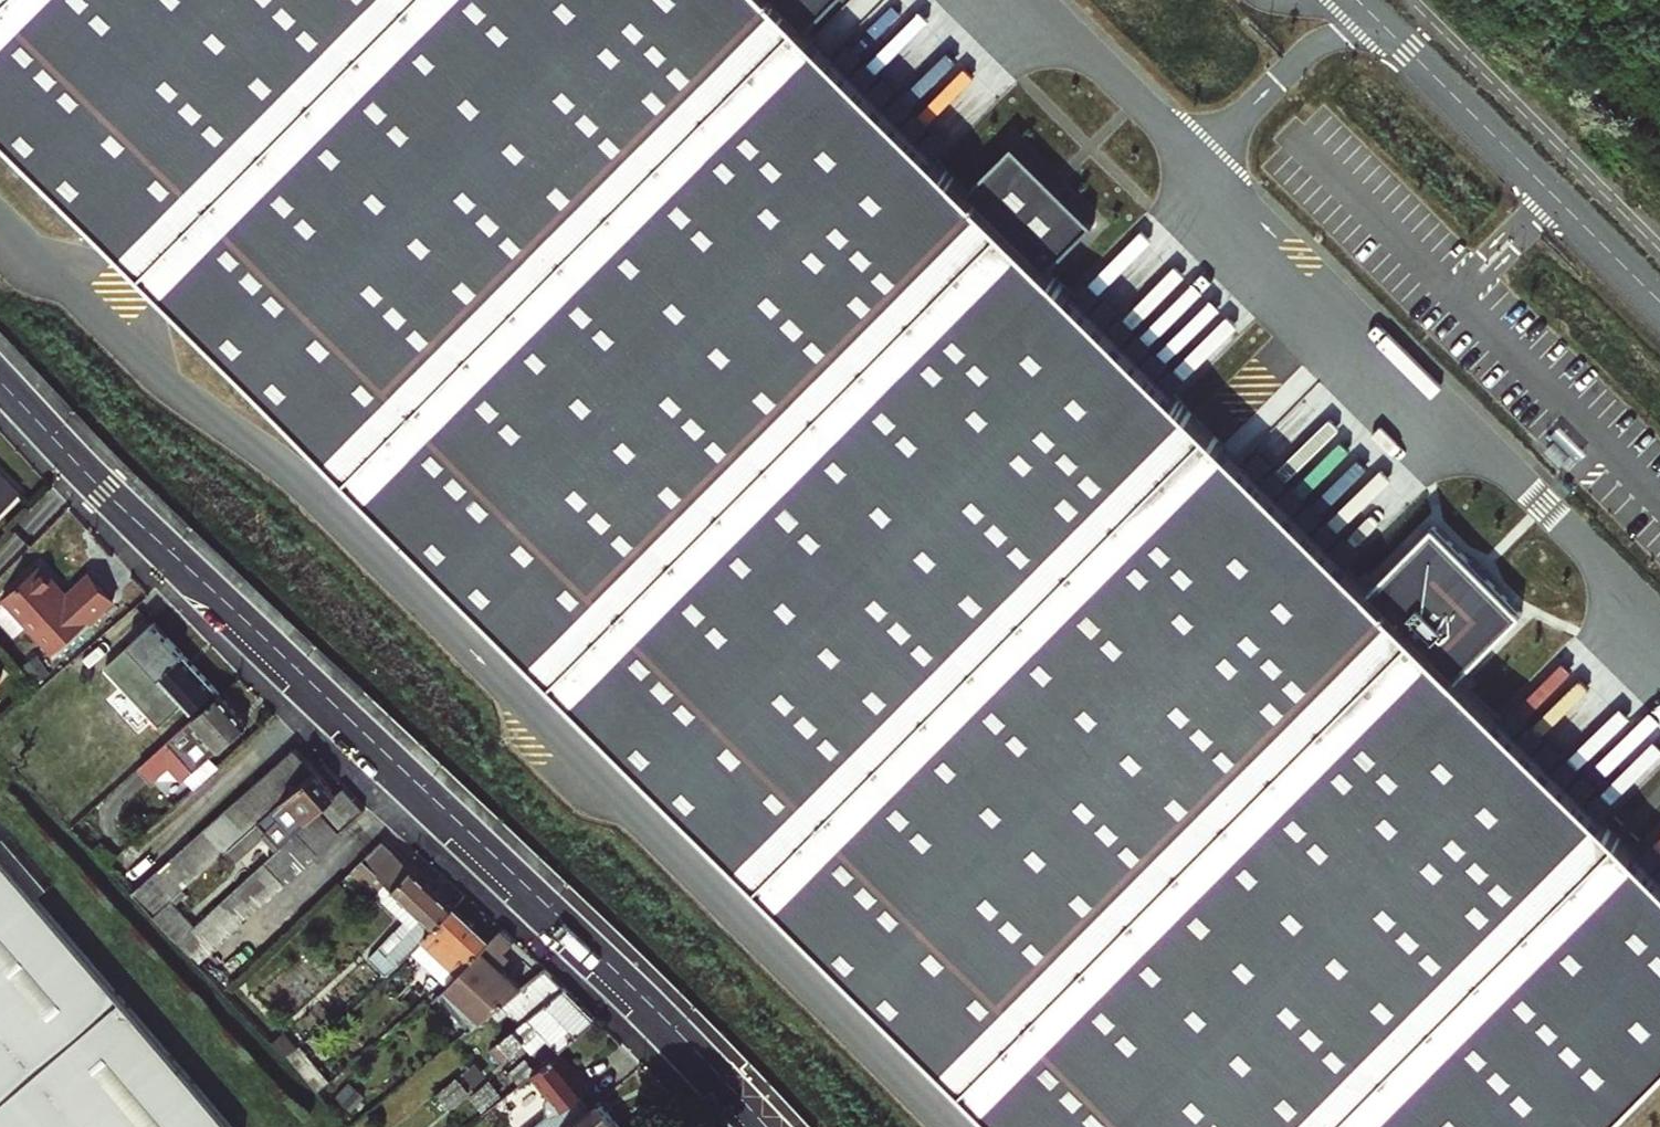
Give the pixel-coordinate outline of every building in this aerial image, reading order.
[(1007,1126),(1606,1126),(1659,1073),(1659,876),(1459,677),(1524,612),(1435,524),(1370,588),(1049,269),(1096,222),(1015,142),(969,189),(807,29),(837,0),(0,0),(0,127),(1007,1126)] [(19,490),(0,472),(0,510),(19,490)] [(57,653),(114,598),(89,574),(65,596),(36,566),(4,597),(57,653)] [(105,667),(160,726),(184,704),(191,713),(215,689),(154,623),(105,667)] [(248,723),(221,694),(141,766),(153,781),(184,753),(179,748),(186,743),(204,763),(248,723)] [(305,782),(317,772),(295,747),(283,757),(305,782)] [(293,793),(305,782),(283,757),(271,768),(293,793)] [(259,779),(281,803),(293,793),(271,768),(259,779)] [(305,782),(293,793),(281,803),(270,813),(258,823),(247,833),(245,835),(254,846),(268,834),(279,846),(323,807),(343,828),(362,812),(344,789),(337,794),(317,772),(305,782)] [(248,789),(270,813),(281,803),(259,779),(248,789)] [(237,799),(258,823),(270,813),(248,789),(237,799)] [(225,809),(247,833),(258,823),(237,799),(225,809)] [(214,819),(235,844),(245,835),(247,833),(225,809),(214,819)] [(320,813),(175,943),(196,965),(339,834),(320,813)] [(202,829),(223,854),(235,844),(214,819),(202,829)] [(191,839),(213,863),(223,854),(202,829),(191,839)] [(180,849),(202,873),(213,863),(191,839),(180,849)] [(384,839),(363,859),(424,915),(400,942),(392,934),(379,948),(387,954),(382,960),(393,971),(401,965),(415,950),(456,906),(384,839)] [(168,859),(190,883),(202,873),(180,849),(168,859)] [(0,853),(0,1126),(229,1126),(0,853)] [(157,869),(179,893),(190,883),(168,859),(157,869)] [(167,904),(179,893),(157,869),(145,879),(167,904)] [(153,916),(167,904),(145,879),(133,891),(153,916)] [(493,940),(456,906),(415,950),(449,983),(455,977),(457,978),(493,940)] [(545,968),(500,1005),(518,1023),(500,1039),(511,1051),(524,1040),(530,1046),(545,1035),(559,1049),(596,1020),(545,968)] [(261,1035),(283,1058),(287,1055),(295,1049),(273,1025),(261,1035)] [(326,1082),(298,1046),(295,1049),(287,1055),(314,1092),(326,1082)] [(589,1085),(559,1049),(534,1069),(530,1072),(561,1109),(589,1085)] [(520,1081),(530,1072),(534,1069),(525,1058),(511,1070),(520,1081)] [(568,1126),(624,1126),(601,1100),(568,1126)]
